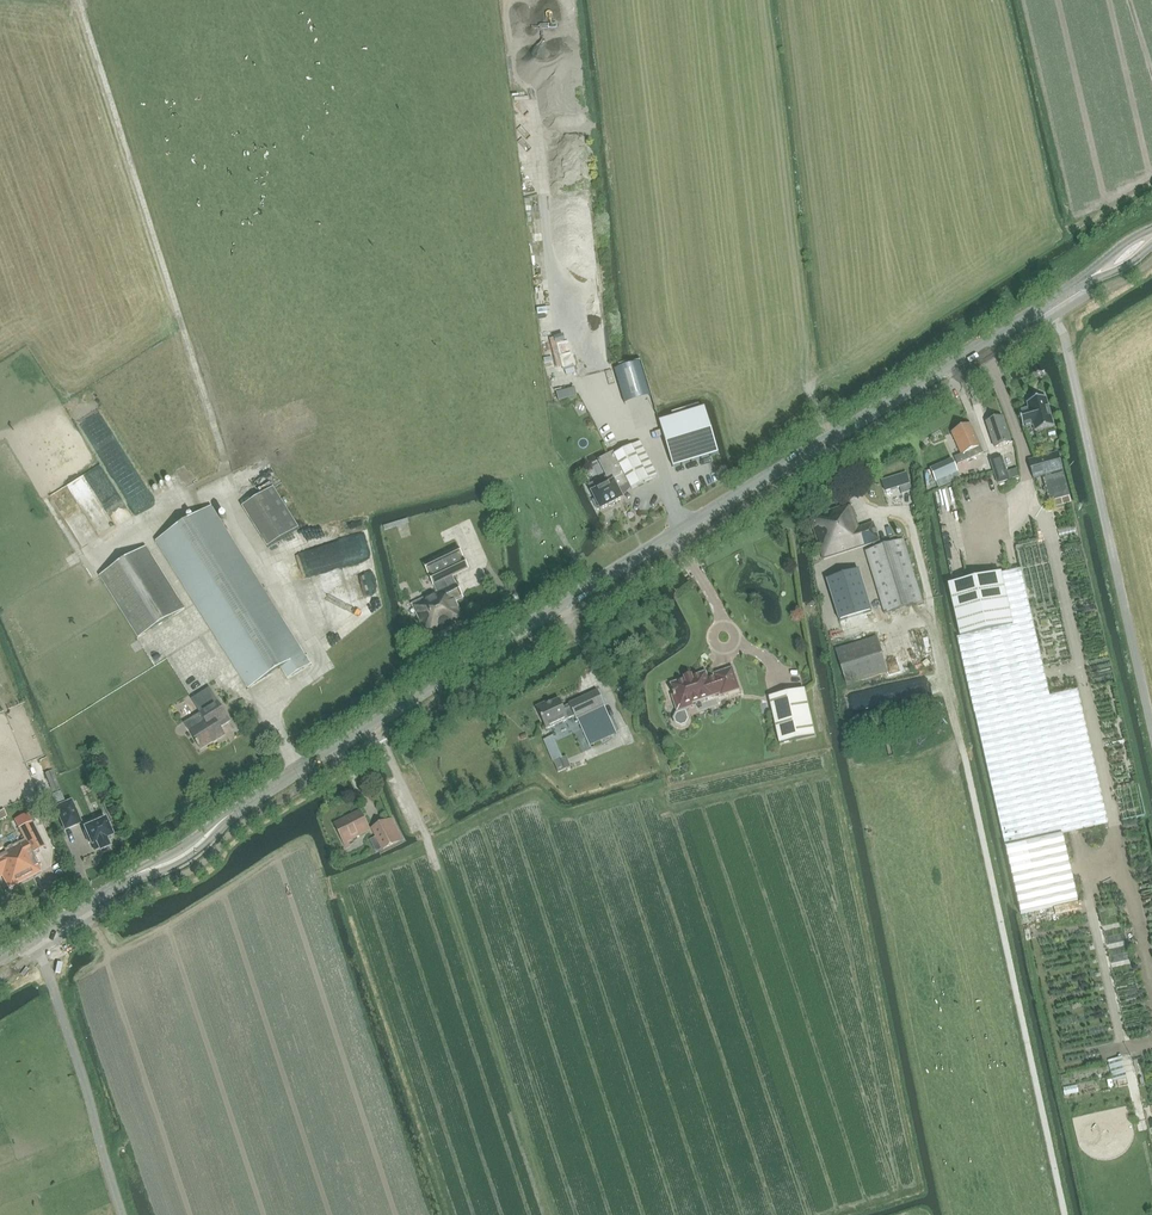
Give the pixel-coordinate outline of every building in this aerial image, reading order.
[(641,364),(615,372),(626,406),(651,398),(641,364)] [(1035,432),(1036,432),(1039,431),(1054,427),(1045,398),(1027,403),(1029,410),(1019,413),(1021,419),(1020,420),(1021,421),(1023,428),(1033,425),(1035,431),(1035,432)] [(659,422),(673,468),(718,454),(704,408),(659,422)] [(986,424),(993,441),(986,444),(990,455),(989,455),(991,462),(1000,459),(996,449),(1011,443),(1002,419),(986,424)] [(984,456),(970,425),(952,433),(962,455),(955,458),(958,467),(984,456)] [(613,453),(599,460),(610,483),(591,493),(595,500),(593,501),(597,510),(599,509),(600,511),(623,499),(619,489),(629,484),(632,489),(655,477),(638,443),(614,455),(613,453)] [(1042,479),(1048,502),(1070,496),(1064,473),(1052,476),(1051,474),(1063,471),(1058,453),(1027,461),(1033,479),(1049,475),(1050,477),(1042,479)] [(1008,479),(1003,458),(991,462),(997,482),(1008,479)] [(953,462),(931,472),(937,485),(959,475),(953,462)] [(906,474),(882,481),(885,492),(900,487),(902,494),(911,491),(906,474)] [(119,485),(114,489),(123,500),(127,496),(119,485)] [(298,529),(272,488),(242,507),(268,548),(298,529)] [(96,533),(125,517),(118,505),(105,512),(103,508),(87,517),(96,533)] [(308,667),(209,508),(158,540),(165,551),(250,688),(280,669),(287,680),(308,667)] [(880,541),(878,534),(876,535),(873,524),(858,529),(851,508),(840,511),(839,509),(809,519),(823,560),(880,541)] [(951,515),(943,516),(945,540),(953,540),(951,515)] [(903,540),(865,552),(884,615),(923,603),(903,540)] [(324,551),(327,548),(322,542),(311,550),(318,561),(327,555),(324,551)] [(146,548),(100,577),(138,638),(184,609),(146,548)] [(456,583),(455,583),(451,576),(467,569),(458,548),(425,564),(438,592),(412,604),(428,638),(456,625),(454,622),(463,618),(455,602),(463,598),(456,583)] [(354,563),(354,566),(341,566),(340,579),(353,579),(353,572),(361,572),(361,563),(354,563)] [(838,621),(871,611),(859,570),(826,580),(838,621)] [(1050,697),(1021,570),(948,586),(956,624),(954,624),(1022,914),(1078,902),(1062,835),(1109,824),(1077,690),(1050,697)] [(845,686),(887,673),(876,637),(835,650),(845,686)] [(153,660),(159,658),(156,645),(150,647),(153,660)] [(721,695),(726,693),(738,689),(731,669),(714,675),(715,677),(707,680),(705,673),(691,678),(691,676),(684,678),(685,680),(671,684),(674,693),(673,694),(673,696),(677,711),(678,710),(679,713),(677,713),(674,718),(676,723),(680,725),(685,724),(688,719),(684,708),(691,706),(690,703),(720,693),(721,695)] [(192,700),(200,713),(185,723),(201,749),(224,735),(220,728),(230,722),(209,689),(192,700)] [(769,697),(780,744),(815,736),(804,690),(769,697)] [(605,707),(598,691),(569,704),(570,705),(563,708),(559,700),(548,705),(547,703),(536,708),(547,730),(569,720),(565,712),(572,709),(574,714),(575,713),(590,746),(616,735),(604,708),(605,707)] [(559,773),(571,768),(566,757),(563,758),(553,736),(543,740),(553,763),(555,762),(559,773)] [(52,793),(60,790),(53,771),(45,774),(52,793)] [(71,802),(56,809),(65,830),(80,823),(71,802)] [(336,824),(344,841),(368,829),(359,812),(336,824)] [(402,840),(392,819),(372,829),(383,849),(402,840)] [(111,836),(104,821),(85,829),(86,831),(84,832),(89,843),(91,842),(95,851),(99,849),(100,850),(108,847),(104,839),(111,836)] [(24,840),(9,847),(25,880),(41,872),(31,854),(44,847),(32,822),(18,828),(24,840)] [(9,847),(0,852),(0,870),(9,888),(25,880),(9,847)] [(1125,1056),(1108,1058),(1110,1073),(1126,1071),(1125,1056)]
